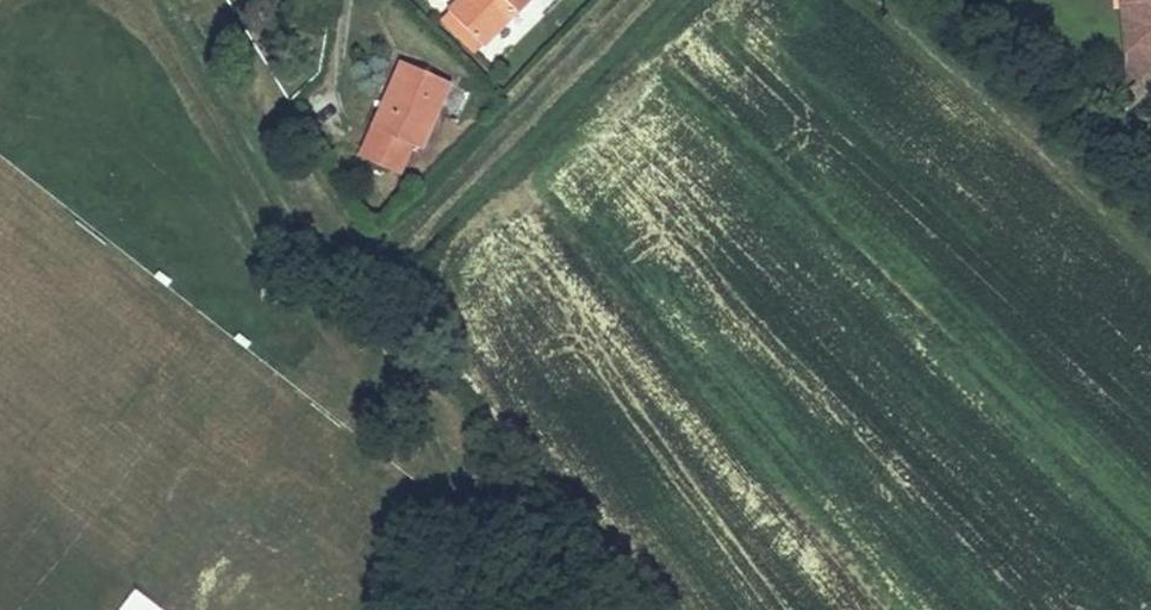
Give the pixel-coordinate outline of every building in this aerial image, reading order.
[(483,45),(528,0),(460,0),(449,11),(483,45)] [(1120,7),(1126,70),(1137,80),(1150,67),(1150,5),(1120,7)] [(483,45),(449,11),(441,19),(475,53),(483,45)] [(449,82),(402,62),(361,156),(399,172),(411,145),(420,149),(449,82)] [(1124,93),(1135,106),(1147,94),(1150,98),(1150,69),(1124,93)]
